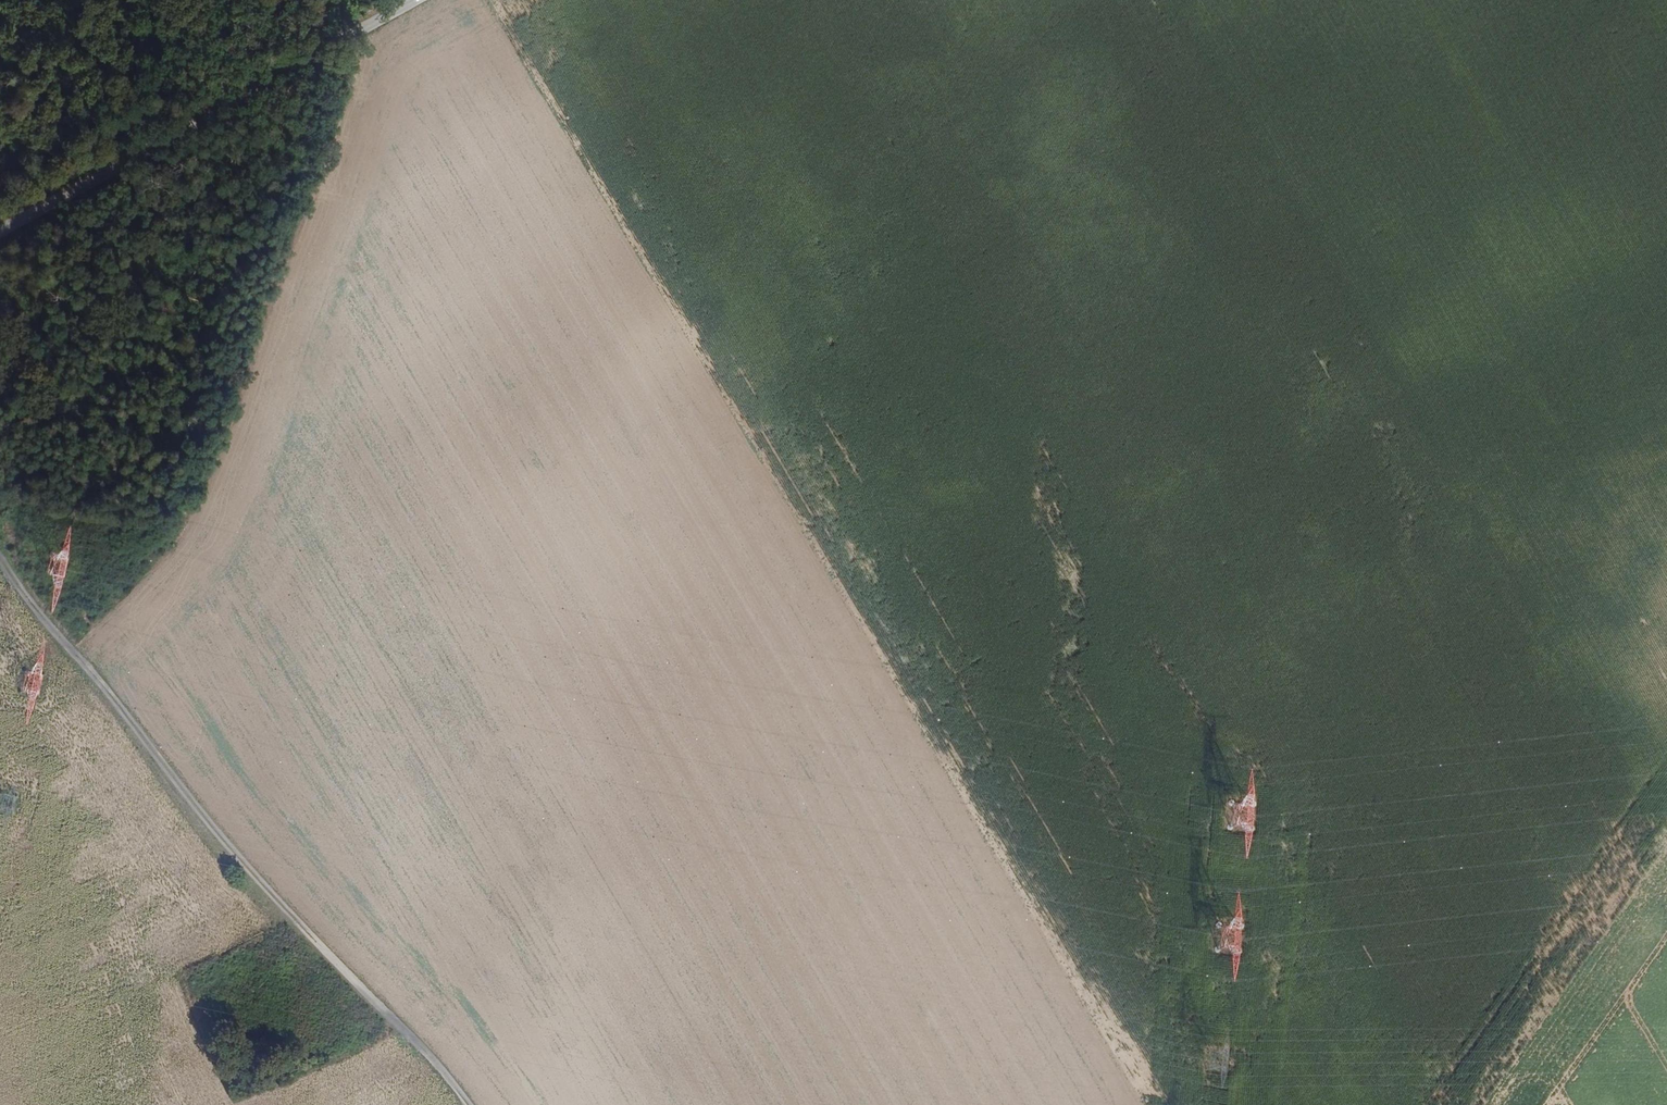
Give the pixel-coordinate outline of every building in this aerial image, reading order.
[(37,688),(38,679),(25,679),(24,687),(37,688)]
